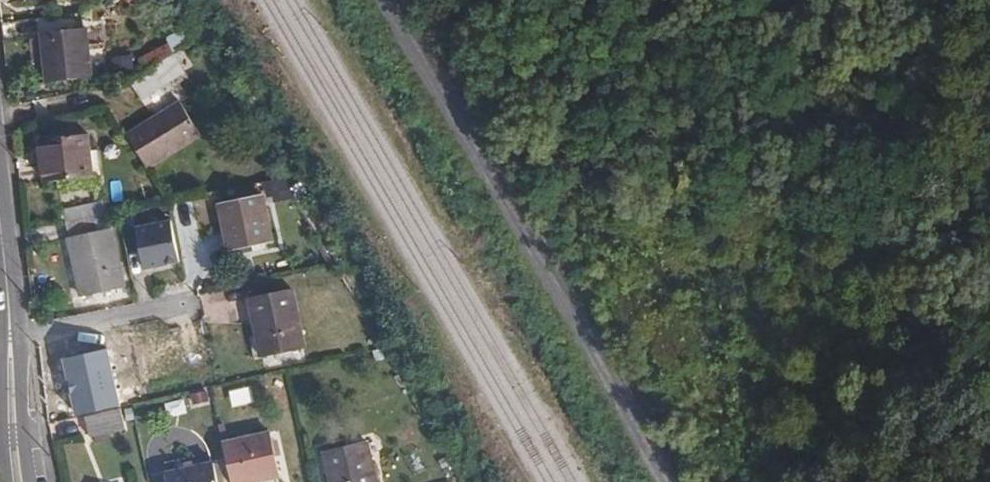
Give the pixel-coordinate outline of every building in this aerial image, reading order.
[(42,34),(41,35),(47,84),(90,79),(83,29),(42,34)] [(161,64),(130,83),(142,102),(173,83),(172,81),(161,64)] [(175,103),(124,134),(143,165),(194,133),(175,103)] [(40,140),(38,141),(43,181),(45,183),(91,177),(85,135),(40,140)] [(280,173),(261,178),(264,190),(286,185),(280,173)] [(259,195),(217,205),(227,251),(269,241),(259,195)] [(62,211),(64,224),(104,215),(105,214),(102,202),(62,211)] [(104,215),(64,224),(79,299),(119,291),(104,215)] [(315,248),(327,267),(334,266),(322,244),(315,248)] [(287,289),(247,298),(260,356),(301,347),(301,345),(290,289),(287,289)] [(136,346),(86,356),(93,390),(143,380),(136,346)] [(122,427),(87,437),(90,449),(127,440),(129,422),(125,406),(117,407),(122,427)] [(117,407),(82,416),(87,437),(122,427),(117,407)] [(221,442),(231,481),(238,481),(278,472),(268,432),(221,442)] [(325,450),(333,481),(377,481),(367,440),(325,450)] [(165,473),(167,481),(218,481),(214,462),(165,473)]
